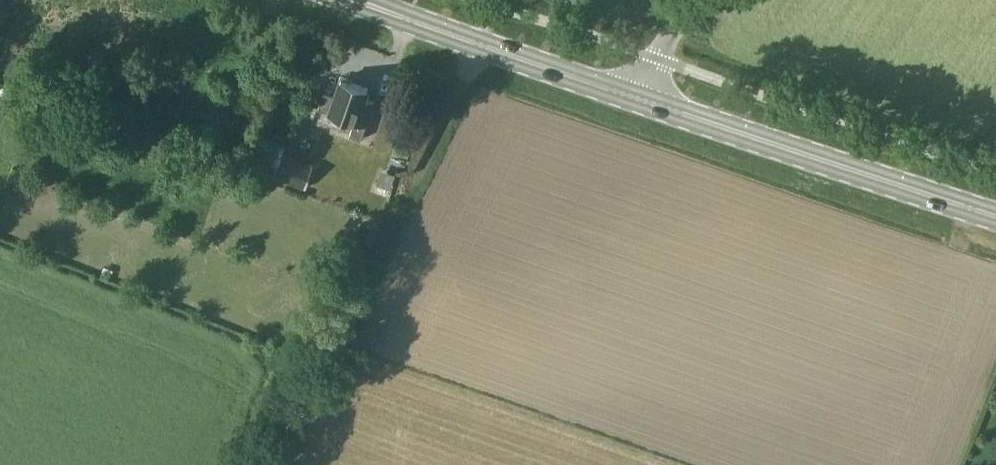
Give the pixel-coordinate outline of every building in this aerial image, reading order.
[(342,78),(335,97),(324,92),(319,106),(355,120),(350,134),(362,138),(368,120),(375,101),(365,98),(368,88),(342,78)] [(406,118),(396,115),(392,125),(402,129),(406,118)] [(285,146),(260,137),(249,170),(274,178),(275,177),(282,154),(285,146)] [(314,165),(284,155),(282,154),(275,177),(306,188),(314,165)] [(349,253),(356,240),(346,235),(340,248),(349,253)]
